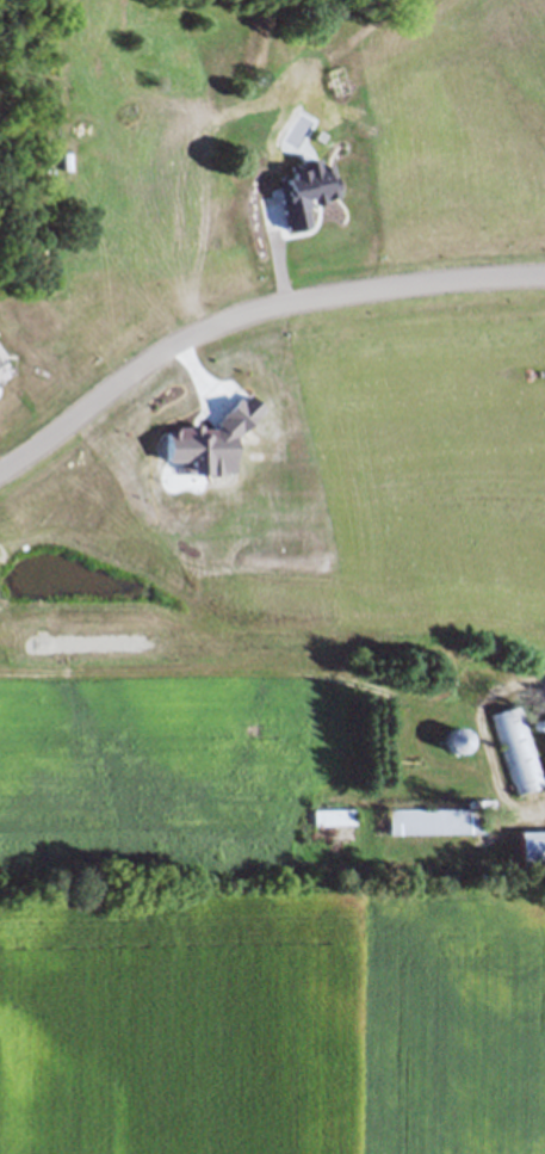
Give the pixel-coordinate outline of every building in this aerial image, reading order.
[(266,112),(301,113),(299,181),(264,180),(266,112)] [(518,706),(543,786),(515,795),(491,716),(518,706)] [(473,752),(469,729),(449,733),(453,756),(473,752)] [(353,808),(353,823),(312,823),(311,808),(353,808)] [(481,834),(386,833),(386,809),(481,810),(481,834)] [(519,831),(544,830),(544,866),(520,866),(519,831)]
